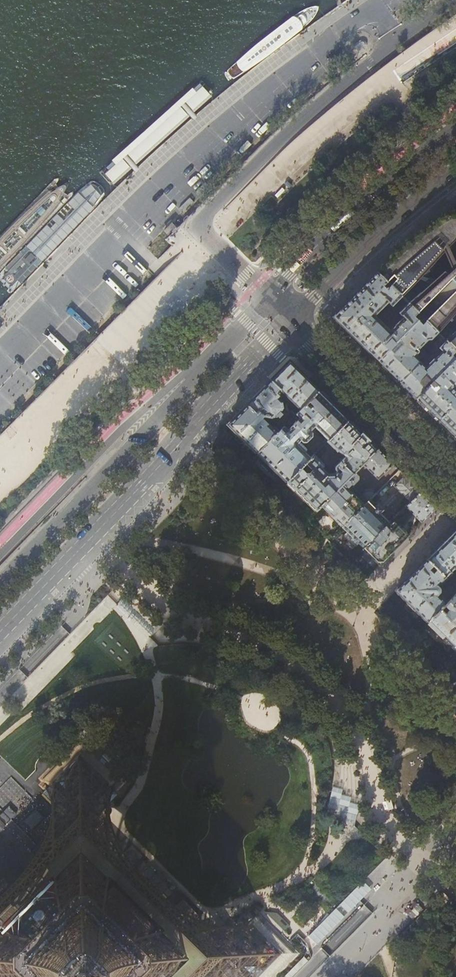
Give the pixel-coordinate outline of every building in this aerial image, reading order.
[(455,237),(455,215),(452,215),(449,216),(420,233),(397,253),(379,271),(380,271),(378,273),(386,282),(386,283),(393,276),(396,279),(390,286),(392,288),(401,297),(416,281),(455,237)] [(447,275),(444,271),(408,304),(410,306),(417,313),(424,307),(432,315),(425,321),(438,333),(450,318),(455,323),(455,267),(447,275)] [(398,313),(402,318),(389,331),(374,316),(387,303),(391,307),(401,297),(392,288),(390,286),(386,290),(382,287),(386,282),(378,273),(377,273),(369,280),(357,292),(344,306),(333,317),(357,341),(377,361),(417,321),(413,317),(417,313),(410,306),(408,304),(407,303),(398,313)] [(421,317),(417,321),(377,361),(388,372),(399,383),(419,363),(413,357),(417,352),(416,351),(426,340),(430,340),(435,335),(439,339),(441,337),(438,333),(425,321),(421,317)] [(446,341),(455,351),(455,332),(446,341)] [(439,339),(438,340),(442,344),(438,348),(442,352),(425,368),(419,363),(399,383),(408,391),(416,399),(455,358),(455,351),(446,341),(441,337),(439,339)] [(293,358),(290,362),(307,379),(311,376),(293,358)] [(416,399),(433,416),(454,437),(455,435),(455,389),(455,388),(455,387),(455,358),(416,399)] [(319,391),(307,379),(290,362),(290,361),(282,370),(271,381),(280,389),(280,390),(300,410),(319,391)] [(280,389),(271,381),(260,392),(247,405),(256,414),(259,411),(264,416),(271,417),(272,418),(275,417),(283,409),(282,403),(277,399),(279,397),(276,393),(280,390),(280,389)] [(335,406),(319,391),(300,410),(292,417),(279,431),(257,453),(286,482),(287,482),(298,470),(304,464),(311,458),(305,452),(305,451),(306,451),(306,450),(306,449),(305,448),(305,447),(301,443),(299,443),(298,443),(297,444),(301,440),(303,442),(306,442),(312,436),(312,432),(310,430),(313,427),(314,426),(328,440),(348,420),(335,406)] [(256,414),(247,405),(238,415),(229,424),(257,453),(279,431),(273,425),(271,427),(262,419),(264,416),(259,411),(256,414)] [(364,435),(348,420),(328,440),(327,441),(337,452),(338,451),(344,457),(345,457),(347,459),(345,461),(342,463),(340,461),(334,467),(334,470),(335,471),(333,473),(328,474),(322,468),(323,467),(322,465),(312,456),(311,458),(304,464),(308,468),(308,470),(304,475),(298,470),(287,482),(316,511),(321,506),(355,472),(362,464),(378,449),(364,435)] [(389,460),(378,449),(362,464),(378,480),(393,464),(389,460)] [(359,476),(355,472),(321,506),(342,527),(368,501),(370,499),(367,498),(365,497),(363,497),(361,497),(359,498),(358,499),(346,487),(347,488),(349,487),(352,484),(353,485),(358,480),(359,476)] [(410,502),(421,491),(413,484),(405,476),(394,486),(410,502)] [(429,500),(421,491),(410,502),(393,522),(364,548),(380,564),(436,507),(429,500)] [(371,504),(368,501),(342,527),(364,548),(393,522),(390,521),(389,522),(380,513),(383,511),(384,511),(384,510),(383,510),(378,505),(378,504),(377,504),(377,505),(377,506),(373,503),(371,504)] [(427,559),(445,578),(454,569),(455,569),(455,570),(455,530),(427,559)] [(445,578),(427,559),(396,590),(428,622),(441,609),(444,605),(446,603),(440,597),(437,594),(438,593),(439,592),(439,591),(439,590),(438,587),(437,586),(440,583),(445,578)] [(455,594),(455,589),(452,585),(440,597),(446,603),(455,594)] [(446,603),(444,605),(448,609),(445,612),(441,609),(428,622),(455,650),(455,594),(446,603)] [(111,623),(95,639),(122,665),(131,656),(126,651),(133,644),(111,623)] [(127,719),(140,727),(152,709),(139,700),(127,719)] [(299,953),(292,947),(280,934),(257,911),(254,914),(251,911),(244,918),(245,919),(241,921),(236,923),(229,924),(212,923),(193,916),(176,908),(160,896),(153,890),(136,871),(129,861),(121,848),(115,836),(112,825),(109,812),(109,806),(109,803),(110,803),(118,794),(116,791),(122,784),(119,781),(122,778),(80,736),(61,755),(59,757),(38,778),(41,781),(38,785),(44,791),(45,789),(46,790),(44,792),(48,797),(50,798),(51,799),(51,801),(52,804),(48,823),(45,833),(41,842),(34,854),(28,866),(22,875),(8,889),(0,896),(0,976),(276,976),(299,953)] [(31,819),(28,816),(16,828),(19,831),(22,833),(33,821),(31,819)]
